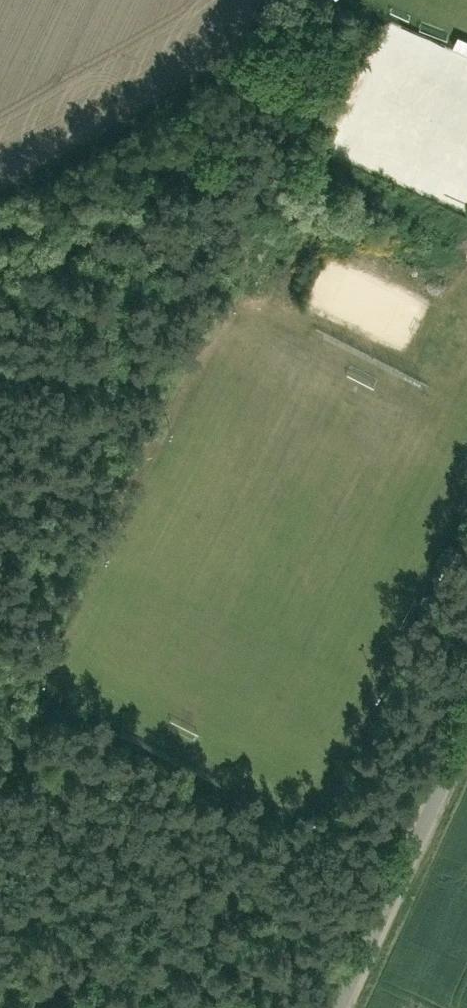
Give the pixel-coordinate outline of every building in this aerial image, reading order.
[(460,41),(456,50),(466,55),(466,44),(460,41)]
